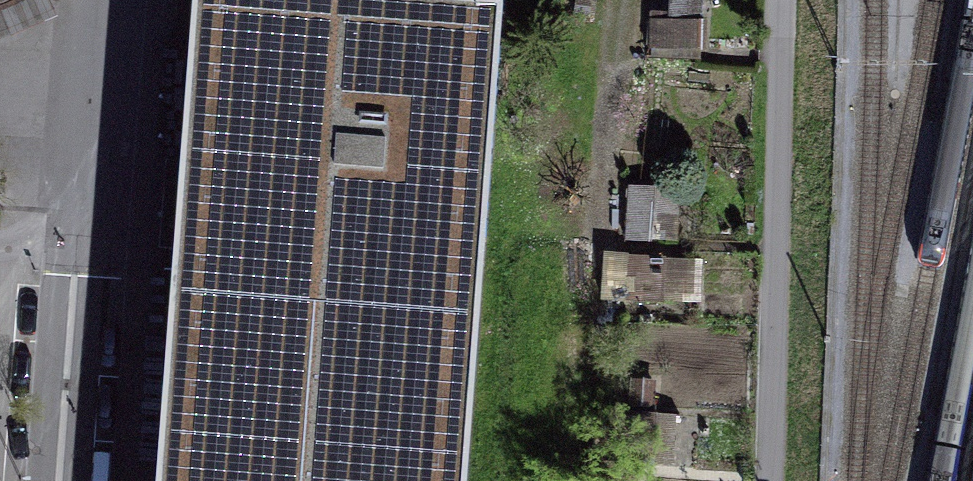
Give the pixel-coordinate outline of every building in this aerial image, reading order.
[(61,0),(0,0),(0,123),(51,127),(61,0)] [(515,10),(390,0),(200,0),(162,480),(478,480),(515,10)] [(669,13),(704,15),(705,0),(669,0),(669,13)] [(706,22),(652,19),(651,47),(704,49),(706,22)] [(683,190),(630,186),(626,237),(678,241),(683,190)] [(694,256),(620,255),(619,301),(662,302),(662,293),(693,294),(694,256)] [(656,380),(628,379),(627,405),(655,407),(656,380)]
